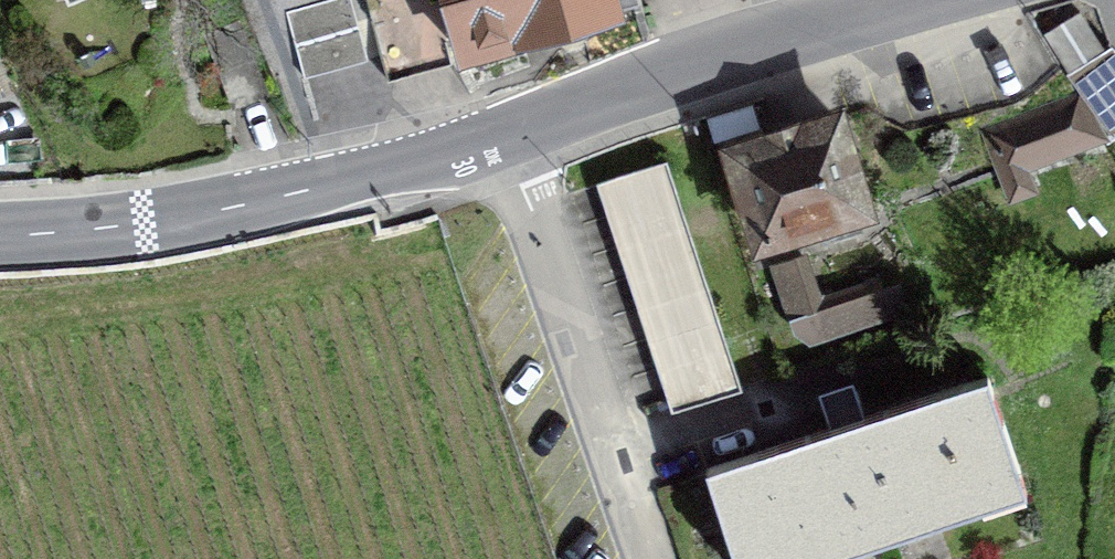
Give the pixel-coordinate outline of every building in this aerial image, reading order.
[(286,12),(304,77),(368,59),(351,0),(329,0),(286,12)] [(638,2),(638,0),(448,0),(463,52),(638,2)] [(1083,15),(1051,37),(1075,74),(1107,53),(1083,15)] [(1071,85),(1078,96),(1103,135),(1114,154),(1114,56),(1071,85)] [(1103,135),(1078,96),(986,132),(1012,197),(1033,189),(1024,166),(1103,135)] [(864,207),(836,118),(734,150),(761,238),(818,220),(823,238),(862,226),(856,209),(864,207)] [(740,388),(666,161),(598,183),(673,409),(740,388)] [(774,266),(796,328),(811,339),(906,308),(898,284),(882,290),(879,281),(819,301),(804,256),(774,266)] [(706,468),(737,558),(819,558),(1027,490),(988,374),(897,404),(864,415),(860,403),(828,413),(824,411),(830,427),(706,468)]
